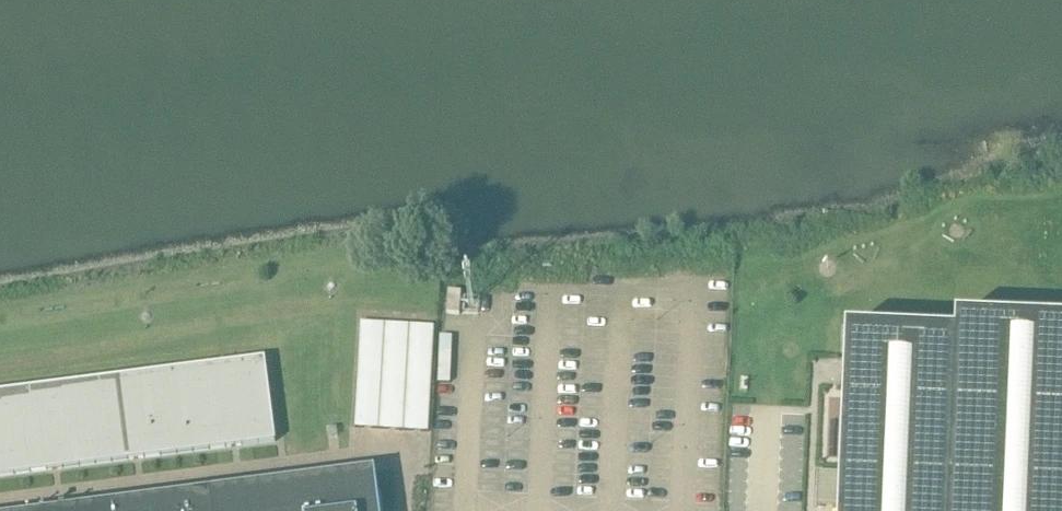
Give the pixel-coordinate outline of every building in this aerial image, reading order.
[(460,313),(460,309),(461,290),(448,290),(447,312),(460,313)] [(958,319),(957,319),(956,335),(847,331),(844,389),(841,467),(839,510),(950,510),(958,319)] [(950,510),(1061,510),(1061,323),(958,319),(950,510)] [(360,323),(354,428),(429,433),(435,327),(360,323)] [(276,442),(266,358),(0,392),(0,477),(276,442)] [(375,470),(373,471),(373,472),(209,493),(212,510),(380,510),(375,470)] [(656,472),(640,475),(642,484),(658,480),(656,472)] [(209,493),(73,510),(212,510),(209,493)]
